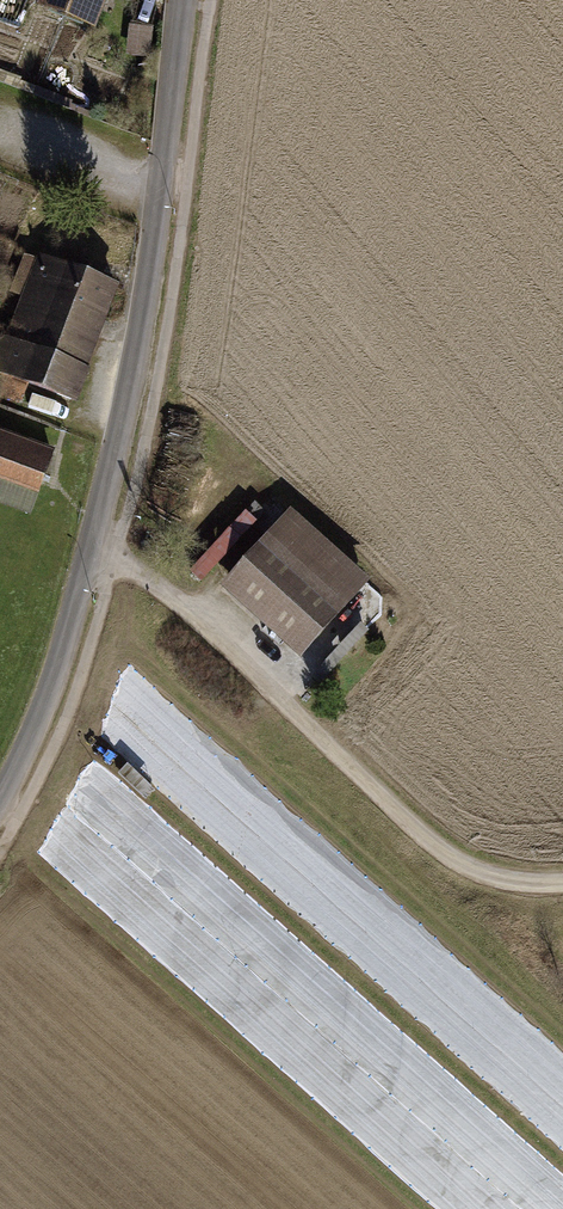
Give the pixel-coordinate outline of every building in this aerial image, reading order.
[(31,9),(91,31),(103,0),(35,0),(31,9)] [(147,29),(126,28),(125,54),(146,55),(147,29)] [(29,260),(0,339),(0,374),(74,401),(114,291),(29,260)] [(0,432),(0,482),(33,493),(49,449),(0,432)] [(350,603),(266,527),(224,575),(308,650),(350,603)]
